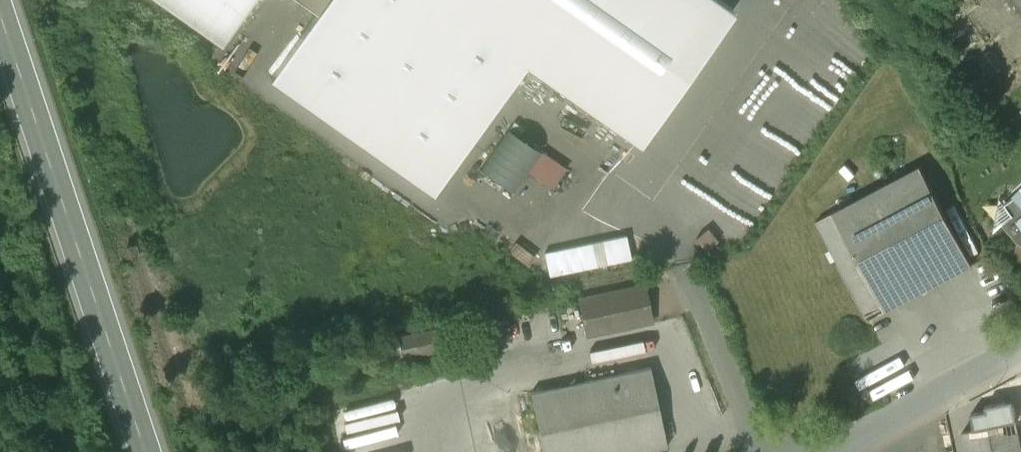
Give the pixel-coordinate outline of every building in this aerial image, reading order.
[(223,44),(254,0),(161,0),(223,44)] [(720,0),(330,0),(320,15),(272,81),(436,196),(528,66),(640,145),(735,11),(720,0)] [(320,15),(330,0),(298,0),(320,15)] [(513,192),(542,152),(509,129),(481,168),(513,192)] [(922,166),(834,212),(856,253),(884,307),(886,310),(973,264),(922,166)] [(1017,193),(1018,195),(1006,204),(1014,215),(1004,224),(1017,237),(1016,238),(1019,241),(1020,242),(1020,189),(1017,193)] [(884,307),(856,253),(839,262),(868,316),(884,307)] [(645,286),(581,299),(589,333),(652,320),(645,286)] [(447,328),(408,336),(412,356),(451,347),(447,328)] [(532,392),(545,451),(639,451),(668,446),(651,366),(532,392)] [(964,432),(968,451),(1010,451),(1004,423),(964,432)]
